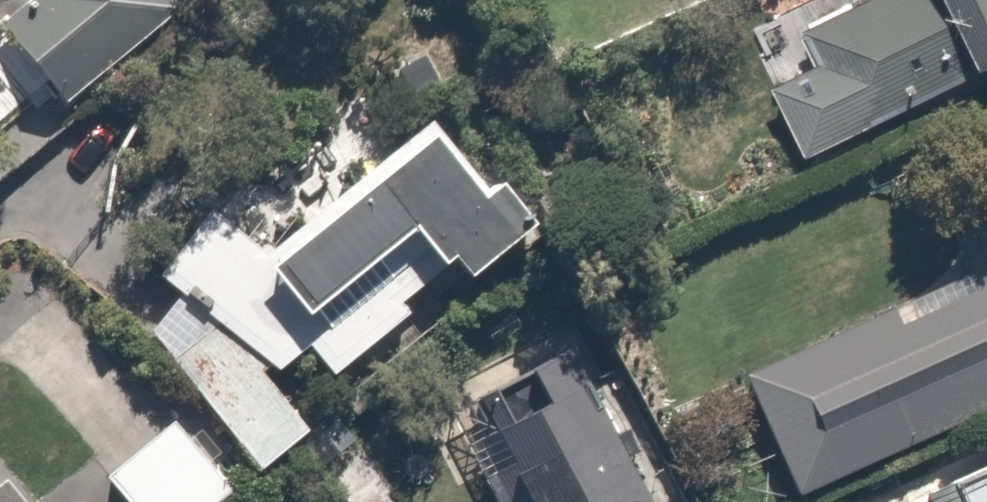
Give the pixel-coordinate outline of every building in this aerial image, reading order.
[(165,10),(156,0),(74,0),(24,43),(67,93),(165,10)] [(809,36),(828,83),(781,102),(804,159),(983,87),(948,0),(898,0),(809,36)] [(986,47),(986,0),(967,0),(986,47)] [(329,315),(336,324),(438,244),(469,284),(483,274),(498,293),(561,244),(523,195),(506,208),(459,148),(448,156),(437,141),(285,259),(297,274),(285,284),(316,324),(329,315)] [(11,160),(0,146),(0,169),(11,160)] [(967,241),(986,286),(986,232),(967,241)] [(763,386),(812,499),(986,423),(986,290),(763,386)] [(180,361),(259,468),(312,427),(232,322),(180,361)] [(469,444),(495,494),(522,479),(534,501),(651,501),(579,363),(487,411),(497,430),(469,444)] [(107,478),(129,501),(227,501),(240,490),(175,417),(107,478)] [(933,492),(937,501),(986,501),(986,470),(933,492)] [(6,471),(0,475),(0,501),(31,501),(6,471)] [(75,489),(59,501),(86,501),(75,489)]
